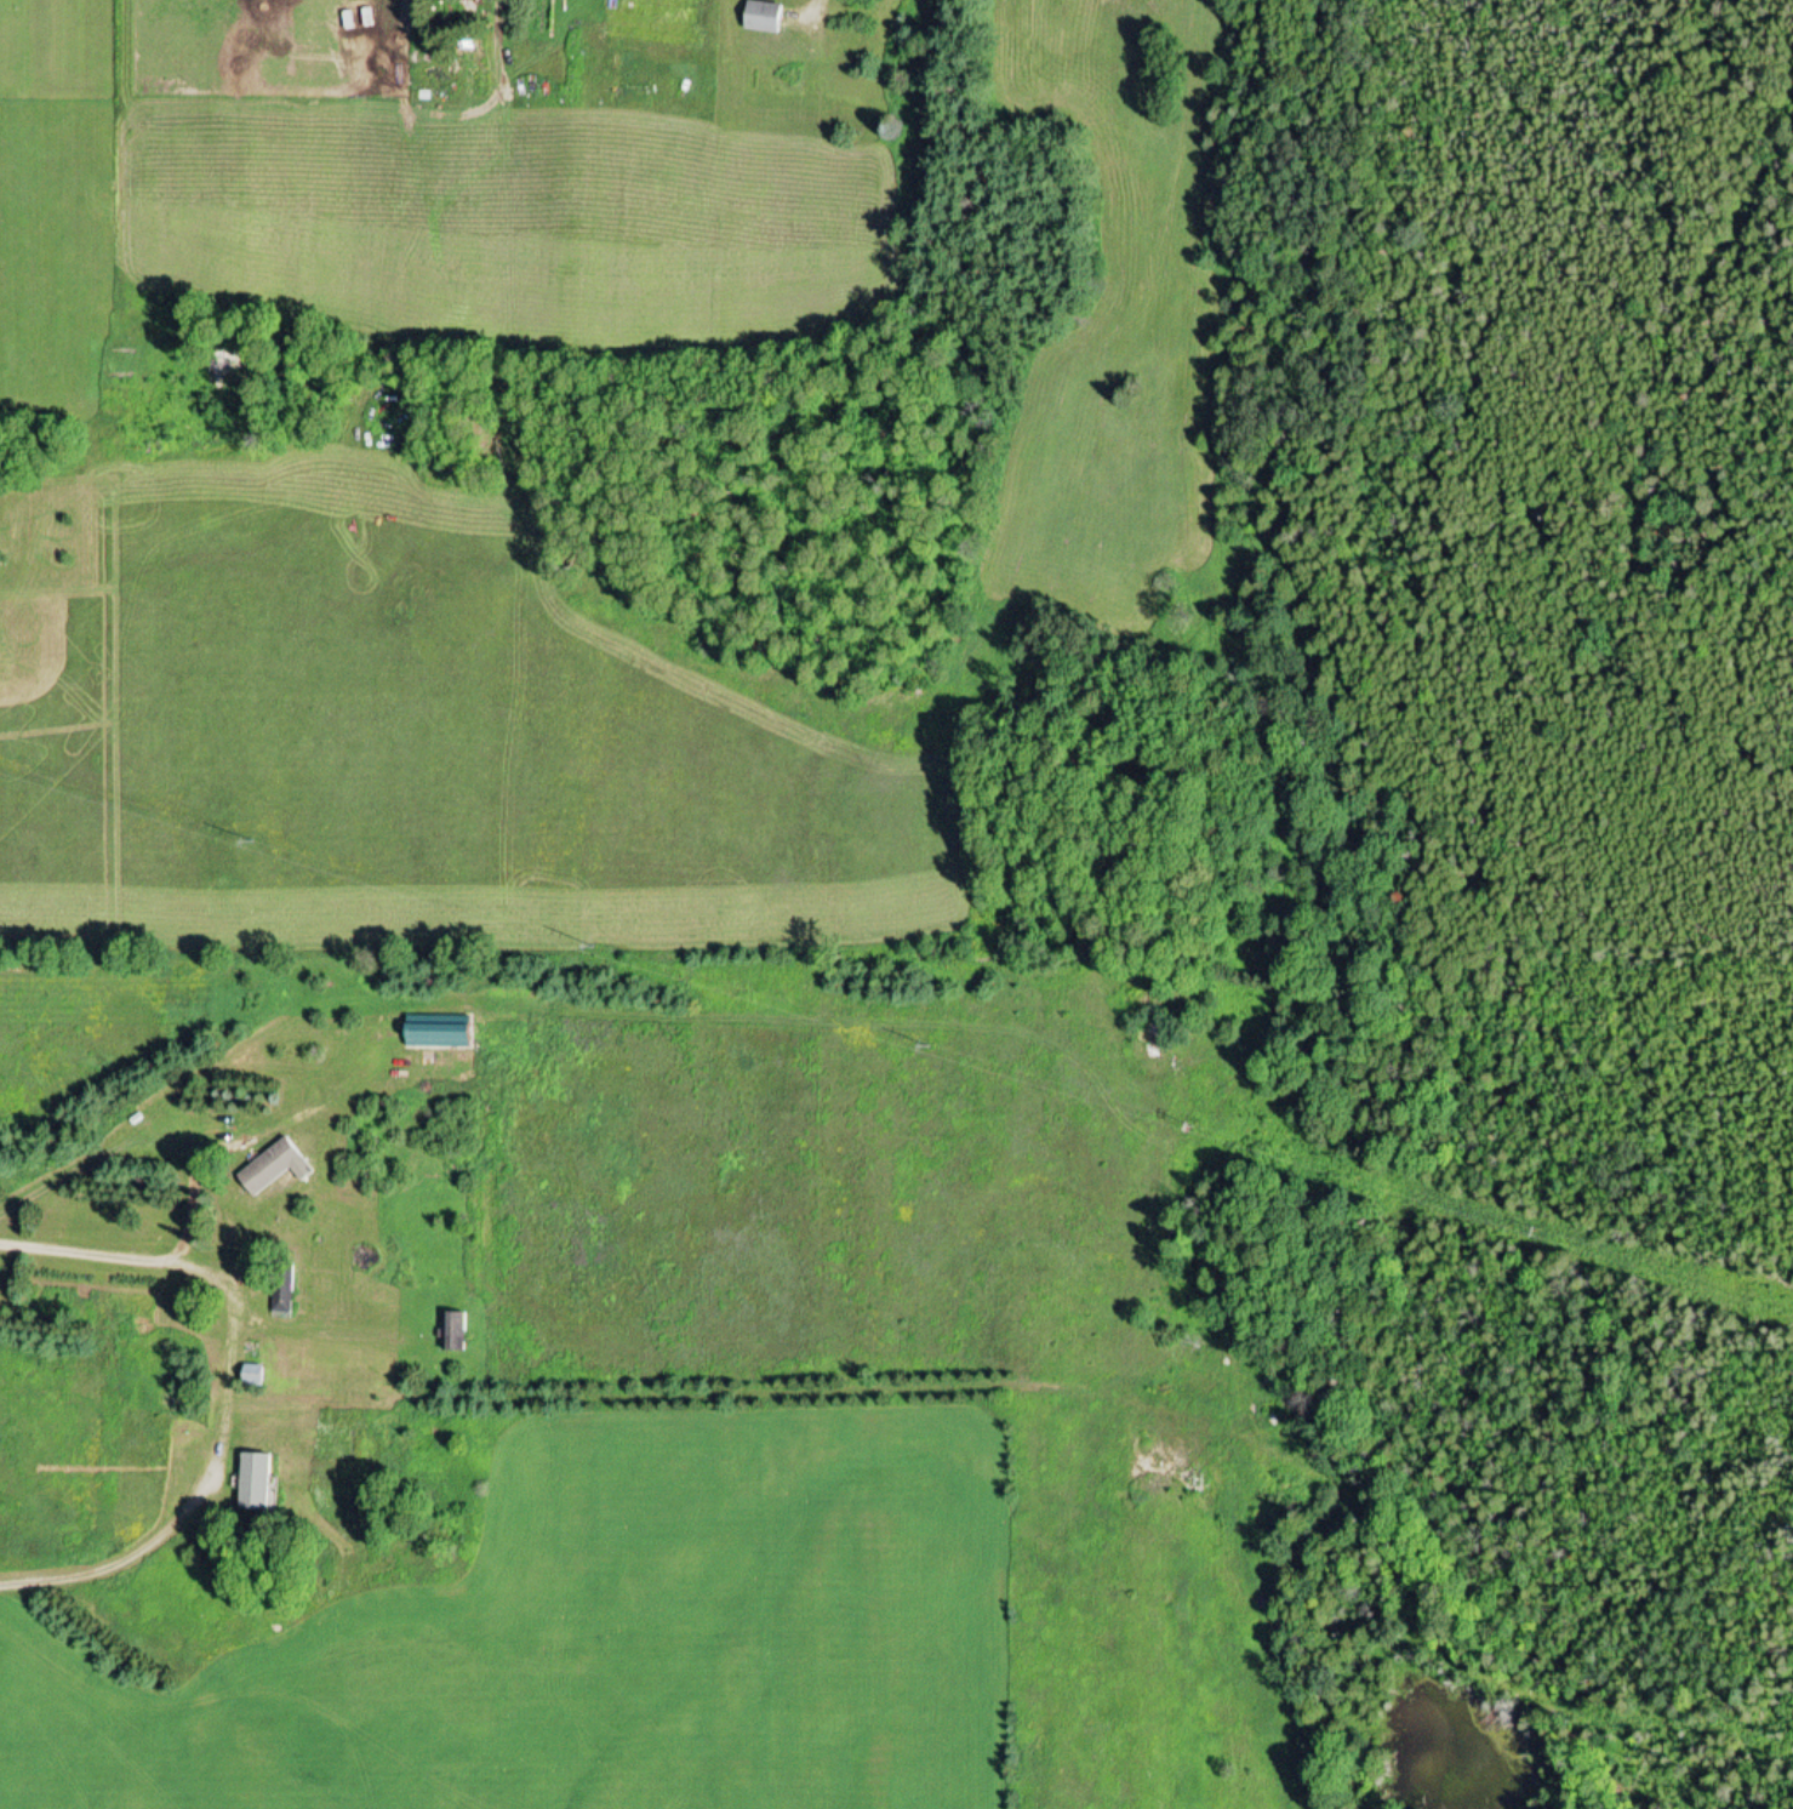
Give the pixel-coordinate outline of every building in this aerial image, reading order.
[(778,5),(741,2),(739,31),(775,34),(778,5)] [(400,1018),(400,1050),(466,1050),(466,1018),(400,1018)] [(233,1176),(249,1197),(286,1170),(296,1184),(310,1173),(285,1138),(233,1176)] [(437,1353),(462,1353),(462,1314),(437,1314),(437,1353)] [(267,1456),(235,1455),(233,1511),(265,1512),(267,1456)]
